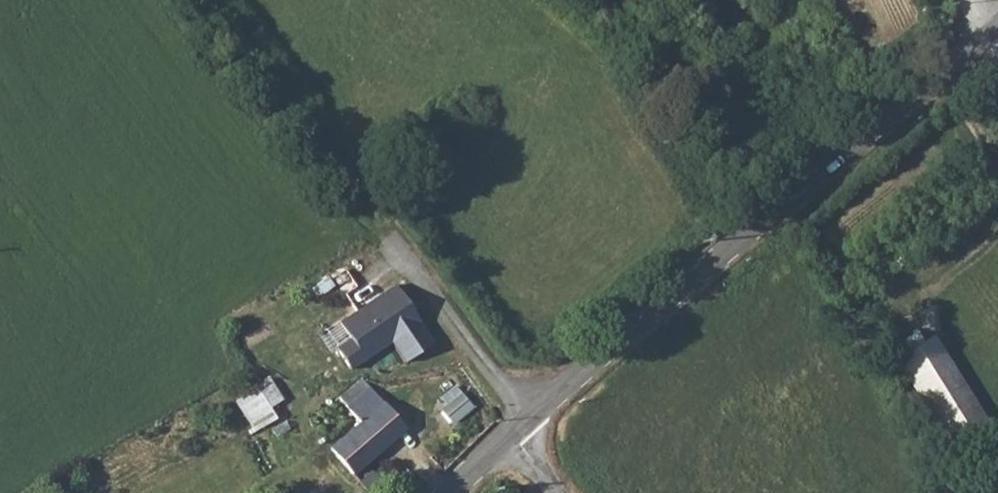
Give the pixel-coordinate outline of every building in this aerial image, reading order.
[(335,324),(346,340),(335,347),(351,371),(391,345),(403,364),(433,344),(394,285),(335,324)] [(950,448),(991,424),(937,333),(897,357),(950,448)] [(235,397),(253,427),(289,405),(271,375),(235,397)] [(361,427),(330,453),(333,455),(351,479),(404,431),(360,380),(337,399),(361,427)] [(439,401),(455,422),(475,406),(458,385),(439,401)]
